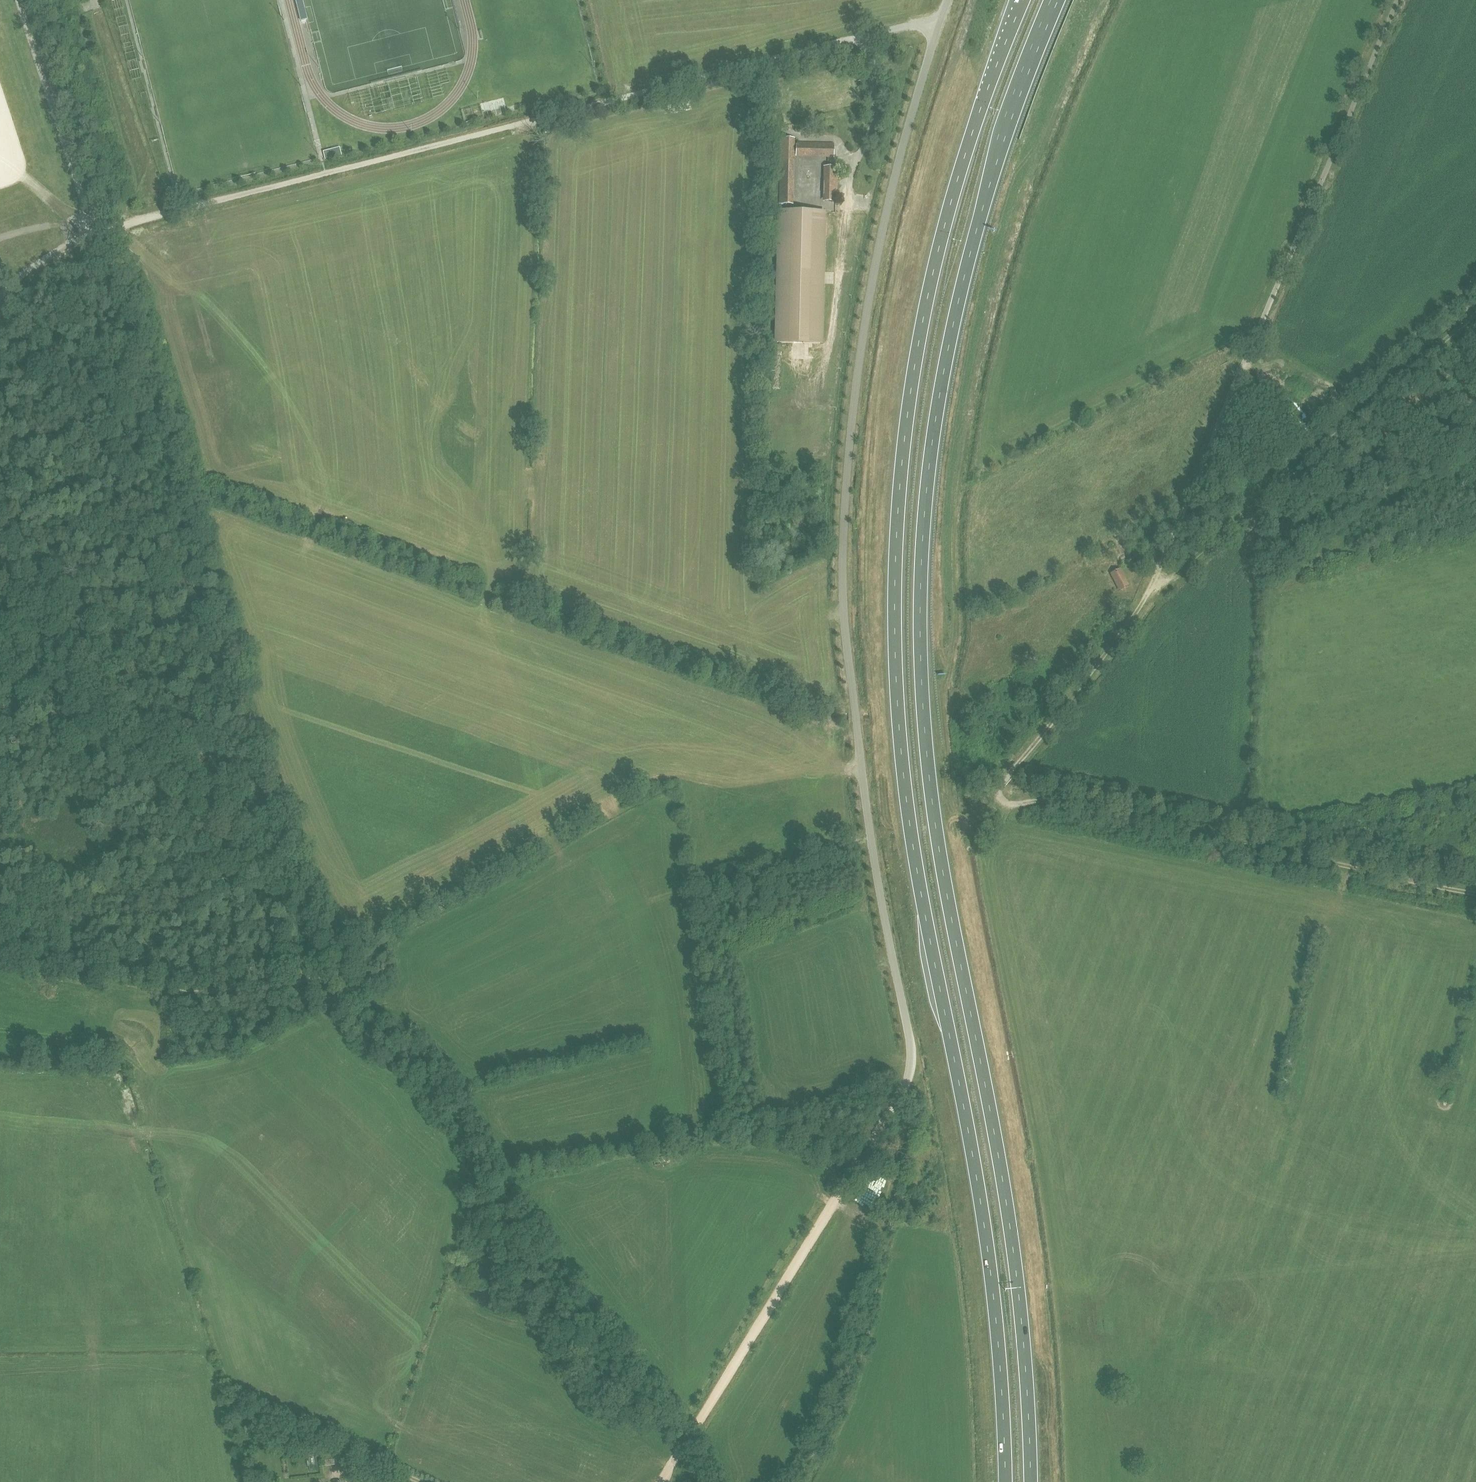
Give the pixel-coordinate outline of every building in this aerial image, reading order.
[(780,137),(779,204),(794,204),(796,139),(780,137)] [(797,142),(796,157),(834,158),(833,142),(797,142)] [(824,166),(823,200),(837,201),(838,167),(824,166)] [(824,211),(778,210),(775,343),(822,344),(824,211)] [(1119,590),(1129,585),(1121,569),(1111,573),(1119,590)] [(653,1158),(655,1166),(667,1164),(665,1155),(653,1158)] [(321,1448),(322,1467),(343,1465),(341,1445),(321,1448)]
